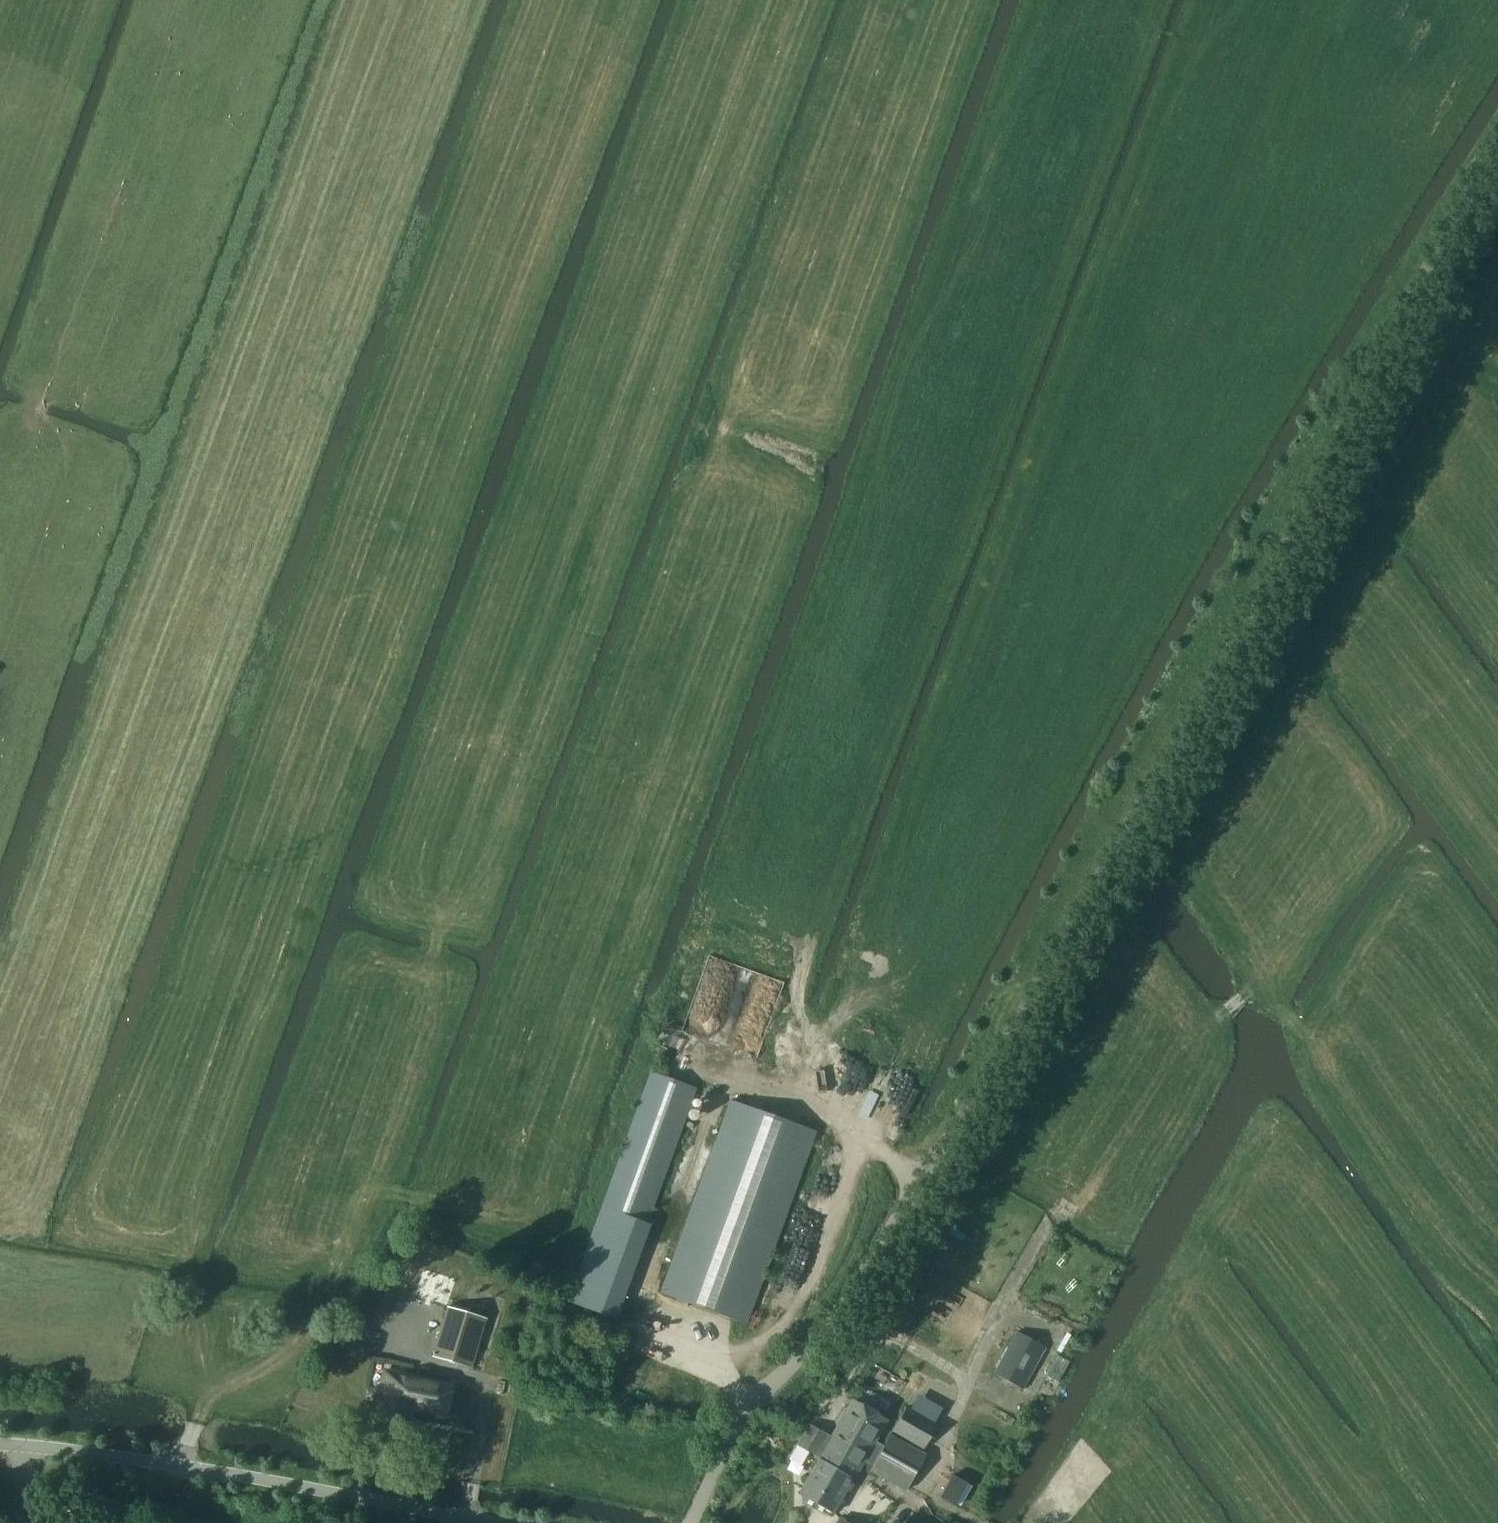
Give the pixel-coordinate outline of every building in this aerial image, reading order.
[(651,1224),(647,1222),(697,1087),(652,1071),(569,1301),(616,1319),(651,1224)] [(661,1293),(747,1324),(817,1131),(731,1100),(661,1293)] [(433,1356),(472,1368),(487,1319),(448,1307),(433,1356)] [(1018,1331),(995,1373),(1023,1389),(1046,1347),(1018,1331)] [(388,1376),(379,1416),(405,1421),(408,1408),(447,1416),(453,1386),(433,1382),(432,1386),(422,1384),(422,1382),(388,1376)] [(810,1424),(798,1445),(820,1458),(799,1494),(802,1496),(803,1500),(809,1504),(814,1502),(833,1513),(865,1457),(876,1463),(886,1445),(876,1439),(887,1420),(854,1401),(833,1438),(828,1435),(810,1424)] [(906,1408),(893,1430),(925,1448),(937,1426),(906,1408)] [(893,1435),(872,1470),(907,1491),(927,1455),(893,1435)] [(940,1497),(955,1506),(968,1483),(953,1475),(940,1497)]
